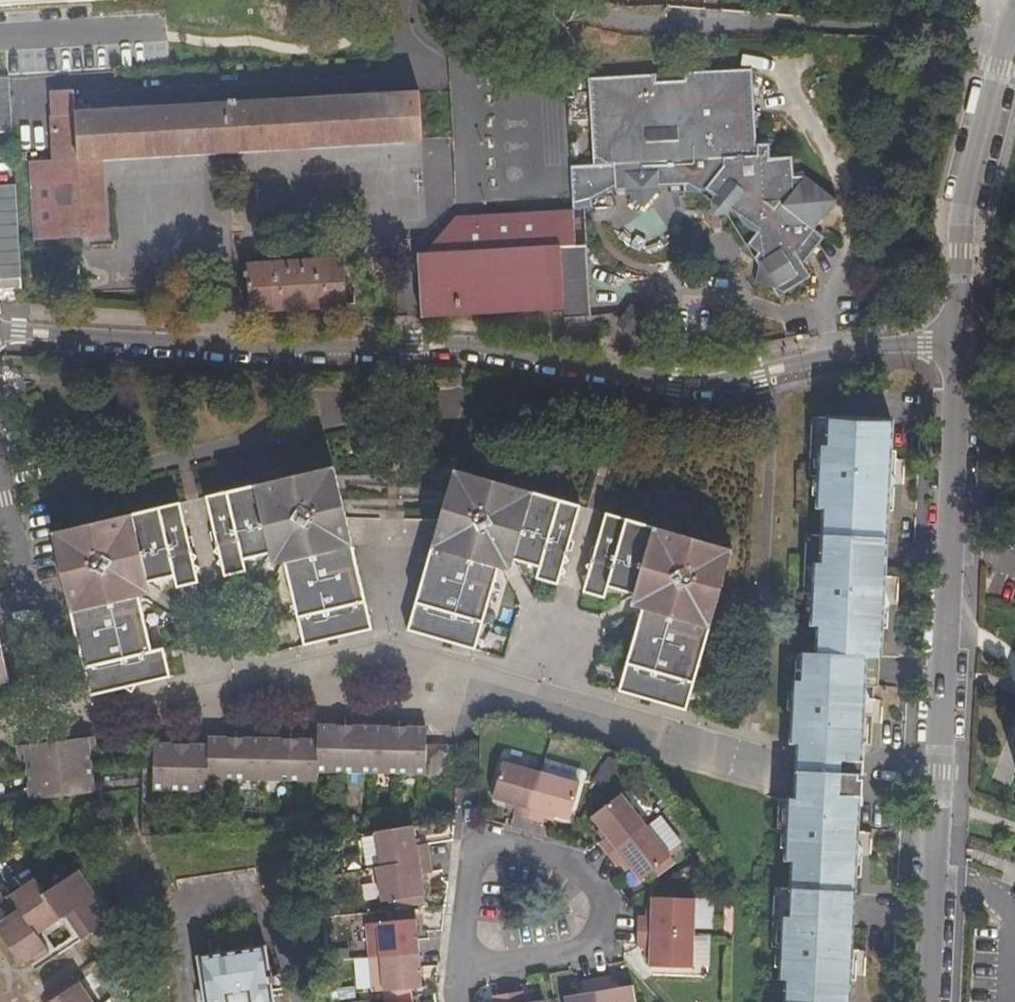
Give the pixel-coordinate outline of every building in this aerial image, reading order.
[(653,71),(603,72),(586,73),(590,161),(569,162),(571,206),(571,208),(592,206),(591,198),(613,186),(614,190),(627,189),(643,204),(659,188),(659,185),(688,183),(690,191),(703,191),(707,194),(710,191),(743,220),(748,228),(754,231),(759,232),(760,233),(751,242),(758,251),(755,258),(758,265),(756,282),(770,284),(777,296),(810,276),(803,265),(818,245),(812,241),(819,231),(815,228),(836,199),(805,175),(793,176),(791,156),(770,156),(769,142),(752,142),(750,67),(683,70),(683,79),(654,80),(653,71)] [(654,80),(683,79),(683,70),(653,71),(654,80)] [(15,149),(12,77),(0,78),(0,150),(15,149)] [(32,237),(103,233),(98,155),(420,135),(418,90),(274,100),(74,112),(72,89),(50,90),(53,160),(28,162),(32,237)] [(23,290),(20,185),(0,185),(0,290),(23,290)] [(423,251),(416,252),(420,313),(561,304),(556,245),(556,243),(574,242),(571,208),(571,206),(467,213),(443,241),(443,250),(423,251)] [(455,214),(423,251),(443,250),(443,241),(467,213),(455,214)] [(819,231),(812,241),(818,245),(824,236),(819,231)] [(556,245),(561,304),(563,316),(590,314),(586,244),(586,241),(574,242),(556,243),(556,245)] [(344,301),(340,256),(244,262),(248,309),(344,301)] [(644,315),(629,306),(618,321),(632,331),(644,315)] [(819,492),(818,510),(824,511),(822,569),(815,569),(813,628),(820,628),(818,657),(803,657),(802,686),(794,686),(794,699),(792,747),(798,747),(797,775),(795,801),(795,805),(790,805),(787,863),(793,864),(791,922),(785,922),(782,982),(788,982),(787,1001),(851,1001),(857,866),(864,853),(858,846),(861,806),(859,806),(860,779),(861,749),(863,749),(865,708),(871,702),(865,691),(867,659),(881,660),(884,612),(890,608),(884,590),(889,493),(895,484),(889,473),(892,424),(828,422),(827,451),(820,451),(819,492)] [(333,467),(204,496),(216,547),(213,552),(219,556),(216,564),(222,568),(223,576),(246,571),(244,560),(267,553),(276,558),(284,562),(304,648),(371,632),(335,476),(333,467)] [(584,508),(458,471),(442,522),(434,552),(409,634),(443,645),(441,651),(452,653),(454,648),(476,654),(500,572),(508,567),(516,563),(542,570),(539,581),(561,587),(563,578),(569,575),(565,568),(572,564),(570,559),(584,508)] [(194,553),(182,502),(53,531),(90,695),(125,687),(127,694),(138,691),(136,685),(166,678),(159,650),(154,652),(140,597),(145,589),(150,581),(175,574),(178,586),(200,581),(198,576),(198,572),(200,567),(201,566),(196,564),(195,560),(199,556),(194,553)] [(737,552),(643,524),(610,515),(594,566),(589,569),(592,577),(585,580),(588,586),(586,595),(608,601),(611,590),(635,597),(640,605),(642,608),(645,614),(620,695),(641,701),(639,707),(651,711),(654,702),(690,712),(737,552)] [(12,683),(0,632),(0,685),(12,683)] [(426,775),(427,745),(427,727),(411,726),(398,726),(388,726),(371,725),(357,725),(344,724),(331,724),(318,723),(317,734),(317,739),(308,739),(312,781),(317,781),(317,771),(343,772),(370,773),(397,774),(426,775)] [(208,736),(208,740),(208,743),(194,744),(181,744),(169,744),(157,744),(154,791),(179,791),(206,791),(207,778),(234,779),(261,780),(289,781),(312,781),(308,739),(298,738),(289,738),(275,738),(262,737),(249,737),(234,737),(221,736),(208,736)] [(101,748),(100,740),(59,743),(20,747),(21,757),(27,756),(28,765),(29,776),(30,786),(31,795),(25,795),(26,805),(66,800),(65,797),(73,797),(74,799),(101,797),(106,796),(106,793),(105,786),(99,787),(98,777),(96,768),(95,755),(94,749),(101,748)] [(450,745),(427,745),(426,775),(426,779),(449,779),(450,745)] [(492,799),(516,806),(513,815),(527,819),(543,824),(546,814),(569,820),(579,785),(540,773),(502,762),(492,799)] [(590,819),(605,839),(598,845),(607,856),(616,868),(625,863),(640,881),(670,858),(645,827),(620,796),(590,819)] [(374,834),(379,868),(374,869),(380,904),(423,897),(420,877),(431,875),(429,860),(426,845),(415,847),(412,827),(374,834)] [(21,962),(33,954),(41,965),(59,952),(55,945),(51,940),(46,944),(37,931),(66,912),(75,925),(70,929),(73,933),(77,940),(111,917),(74,863),(40,887),(32,874),(5,891),(14,905),(0,915),(0,932),(21,962)] [(637,947),(650,947),(649,966),(694,968),(694,934),(694,899),(652,896),(651,916),(638,916),(638,932),(637,947)] [(411,998),(410,991),(421,989),(418,955),(415,922),(365,926),(368,960),(371,994),(381,993),(382,1001),(383,1001),(411,1001),(411,998)] [(203,1001),(272,1001),(263,945),(250,947),(248,933),(206,940),(208,954),(195,955),(203,1001)] [(564,1001),(635,1001),(633,987),(614,991),(611,978),(597,980),(581,983),(584,995),(564,999),(564,1001)] [(49,1000),(50,1001),(95,1001),(80,979),(49,1000)] [(523,993),(508,996),(492,999),(493,1001),(525,1001),(523,993)]
